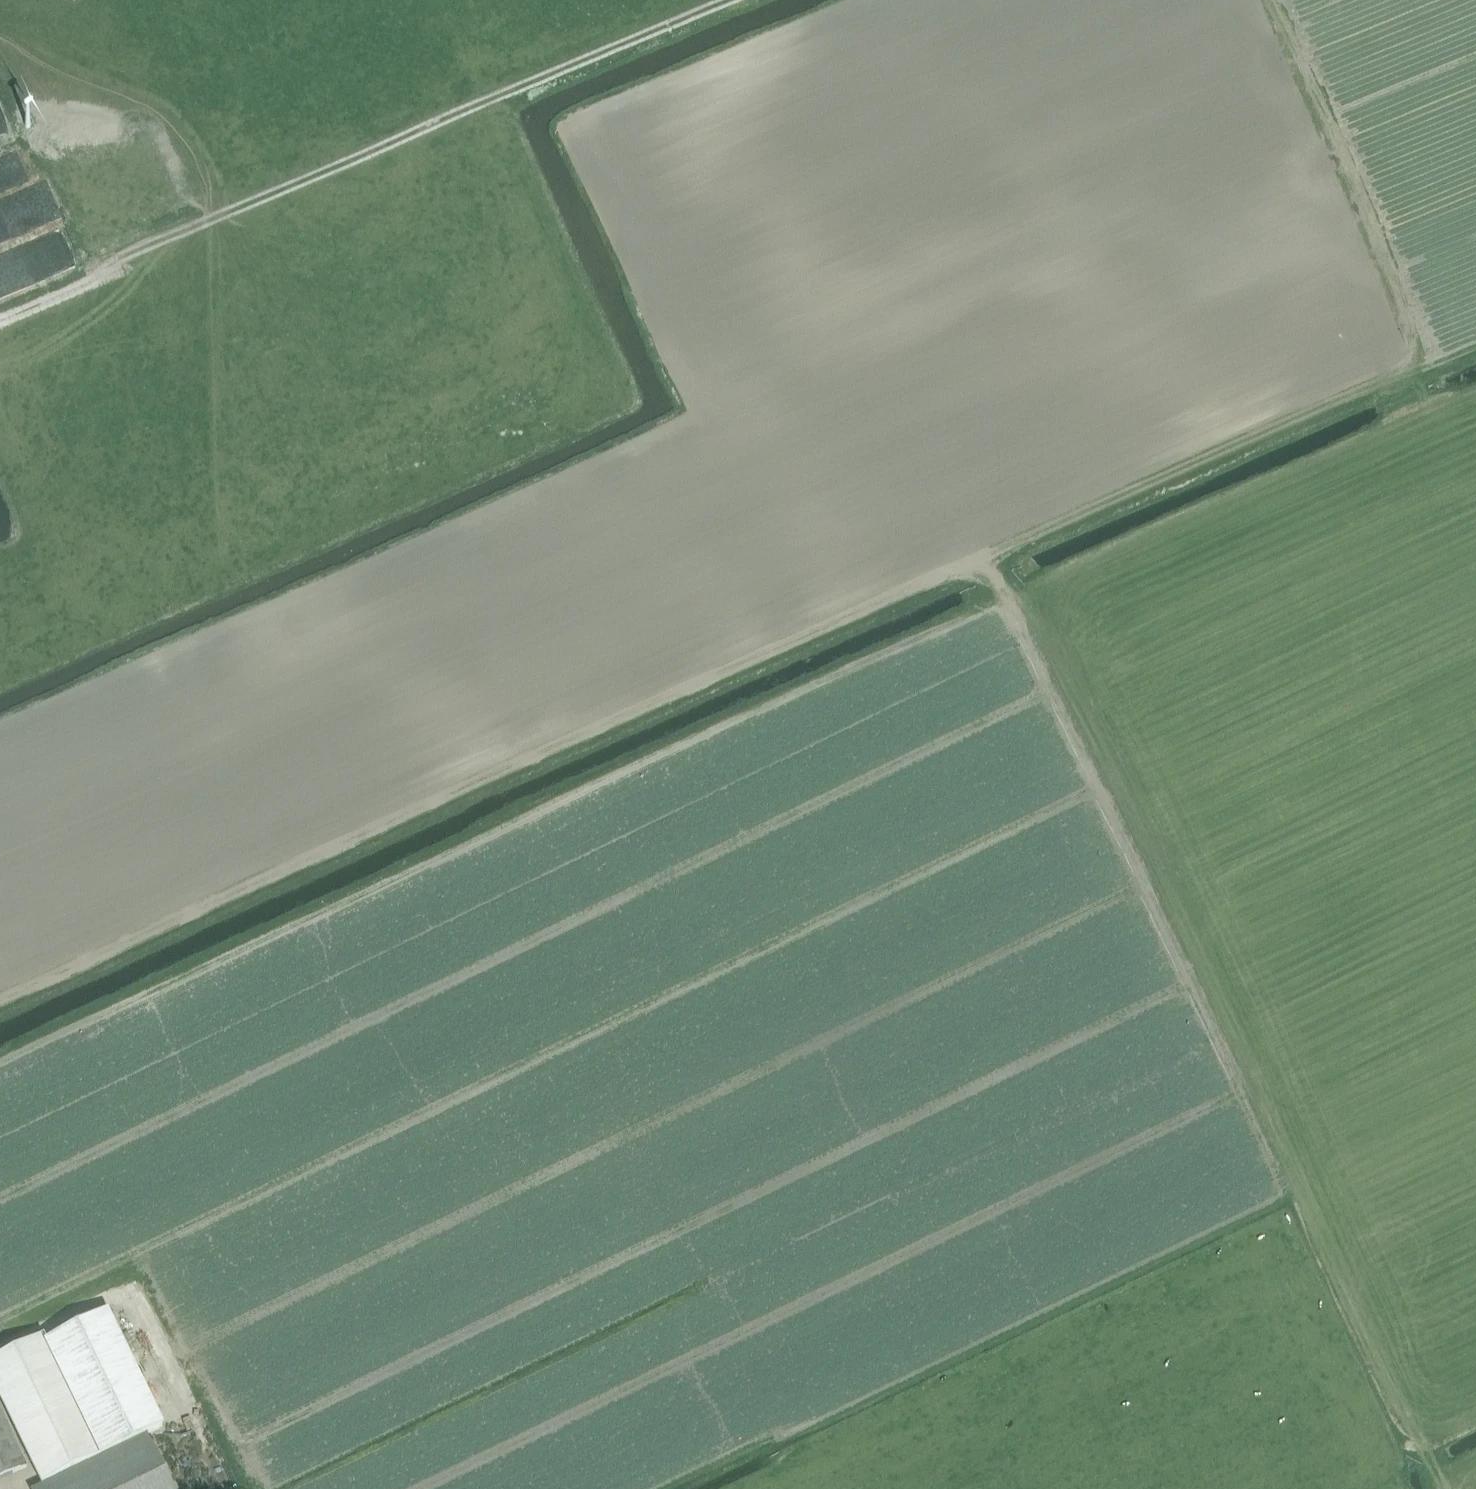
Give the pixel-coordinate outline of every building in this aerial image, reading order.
[(17,177),(4,150),(0,152),(0,185),(17,177)] [(0,1365),(0,1393),(45,1486),(147,1436),(147,1435),(163,1427),(106,1313),(45,1343),(0,1365)] [(28,1467),(0,1402),(0,1479),(28,1467)] [(147,1436),(45,1486),(39,1488),(173,1488),(147,1436)]
